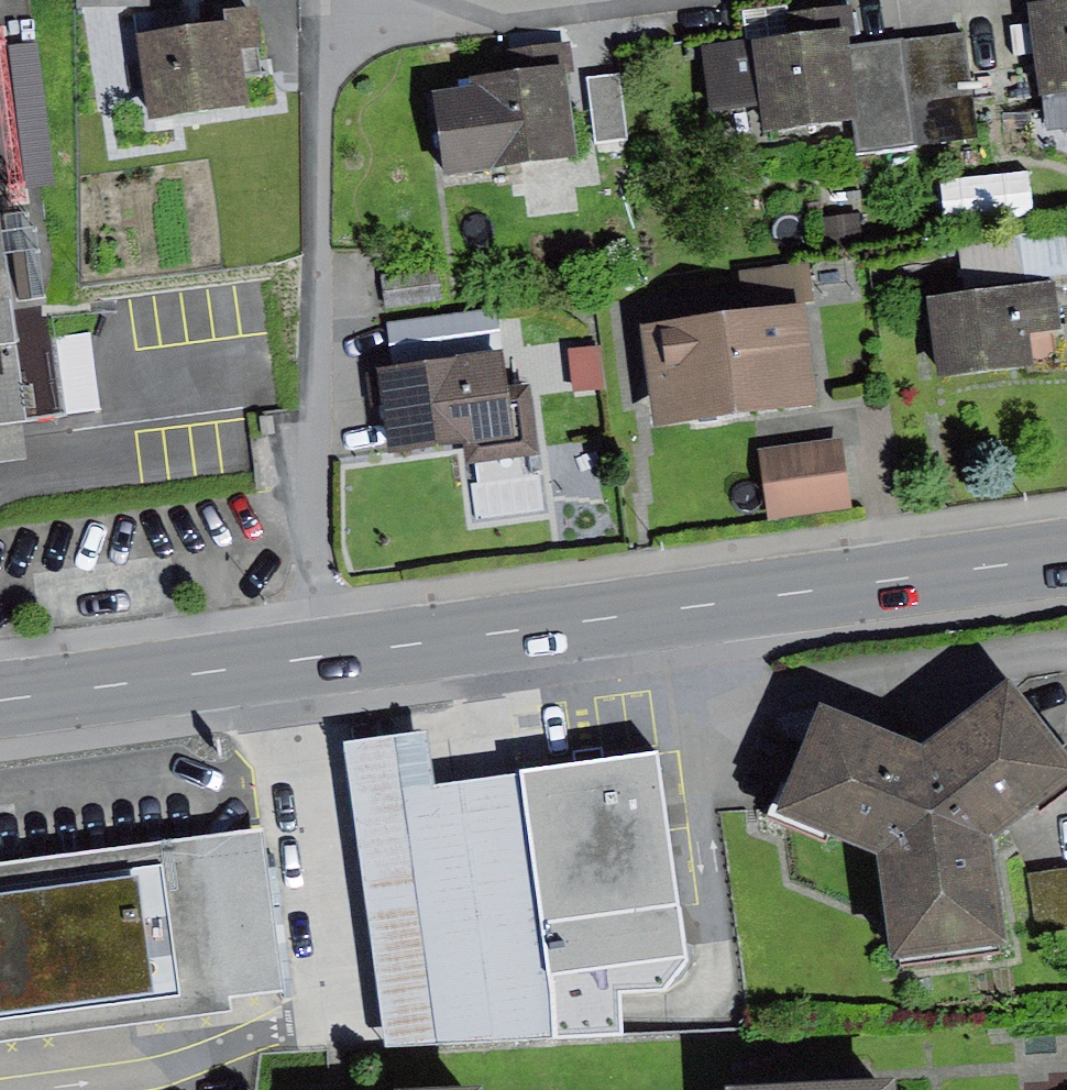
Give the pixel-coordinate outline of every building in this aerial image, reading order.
[(76,8),(147,9),(147,0),(76,0),(76,8)] [(1028,10),(1046,131),(1066,128),(1066,4),(1028,10)] [(135,35),(145,117),(243,106),(237,51),(256,49),(251,6),(220,9),(222,25),(135,35)] [(848,33),(699,51),(707,115),(759,109),(762,135),(857,123),(848,46),(848,33)] [(978,140),(966,33),(848,46),(857,123),(860,153),(978,140)] [(471,88),(435,93),(446,177),(578,159),(565,66),(470,79),(471,88)] [(589,79),(595,145),(627,142),(620,76),(589,79)] [(1024,170),(937,181),(943,226),(1030,214),(1024,170)] [(858,211),(821,215),(825,247),(862,242),(858,211)] [(19,425),(29,424),(0,213),(0,428),(19,425)] [(1019,236),(1024,279),(1066,273),(1066,230),(1019,236)] [(438,271),(382,277),(385,309),(441,303),(438,271)] [(1053,284),(926,301),(938,382),(1064,365),(1053,284)] [(810,306),(640,327),(654,431),(823,410),(810,306)] [(496,309),(388,325),(395,368),(501,353),(496,309)] [(601,347),(570,350),(574,392),(605,389),(601,347)] [(395,368),(375,371),(387,459),(464,449),(467,469),(544,459),(529,349),(501,353),(395,368)] [(842,435),(759,447),(770,520),(853,508),(842,435)] [(820,713),(772,820),(882,862),(891,967),(1010,954),(992,840),(1066,789),(1066,759),(1008,687),(915,754),(820,713)] [(392,1060),(564,1052),(552,941),(535,783),(448,798),(441,744),(350,759),(392,1060)] [(674,768),(535,783),(552,941),(691,926),(674,768)] [(232,1015),(230,998),(281,991),(261,836),(0,869),(0,1045),(232,1015)] [(1030,874),(1037,930),(1066,927),(1066,869),(1030,874)]
